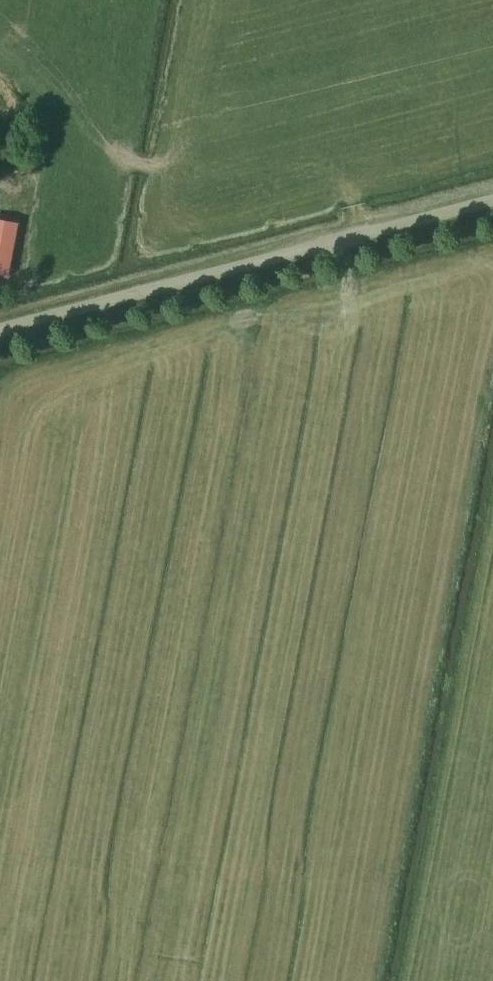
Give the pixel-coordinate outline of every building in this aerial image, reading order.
[(0,219),(0,276),(9,277),(19,222),(0,219)]
